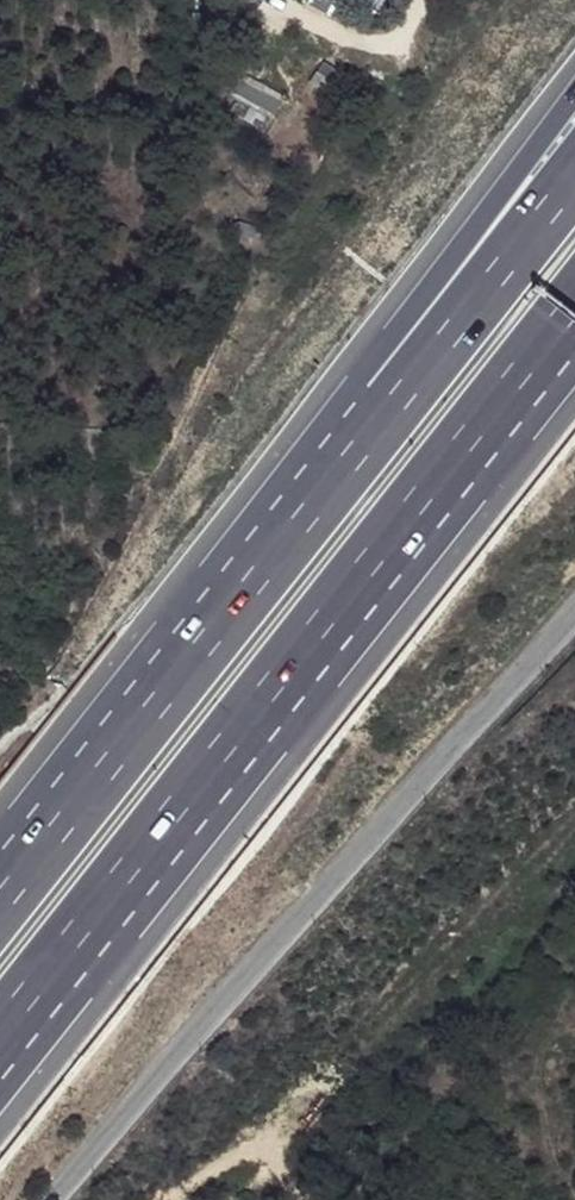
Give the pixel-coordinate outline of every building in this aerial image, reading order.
[(227,110),(271,120),(279,85),(235,75),(227,110)] [(254,227),(238,222),(234,227),(235,233),(239,237),(250,240),(254,227)]
